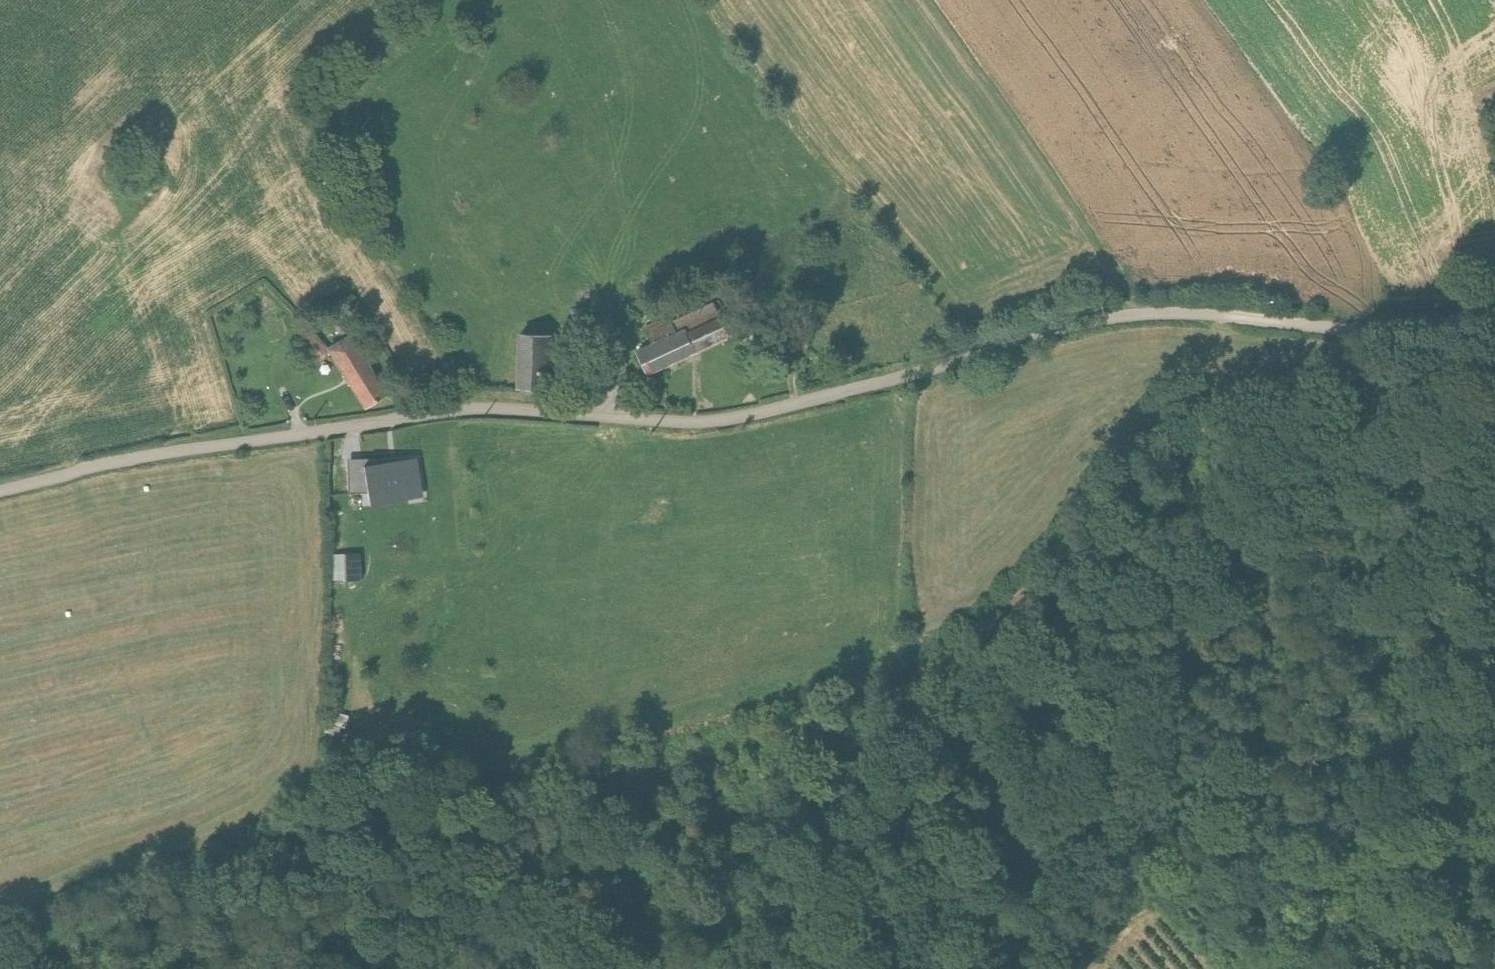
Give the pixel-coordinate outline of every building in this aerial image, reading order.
[(652,343),(637,350),(648,374),(730,335),(715,303),(709,305),(673,322),(670,315),(644,327),(652,343)] [(523,332),(519,389),(549,391),(552,334),(523,332)] [(346,334),(326,347),(361,407),(382,395),(346,334)] [(362,466),(395,461),(394,458),(393,458),(346,459),(347,469),(348,486),(365,486),(362,466)] [(347,469),(347,494),(366,494),(368,506),(422,497),(415,458),(395,461),(362,466),(365,486),(348,486),(347,469)]
